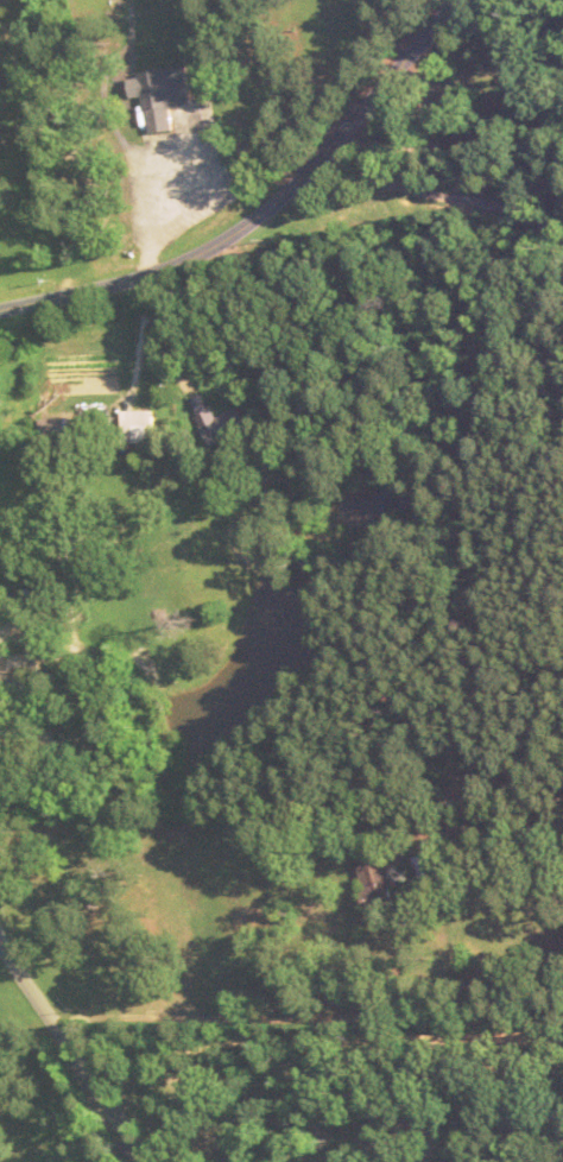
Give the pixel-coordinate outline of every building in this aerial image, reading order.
[(140,71),(186,67),(192,102),(170,105),(173,127),(152,131),(147,108),(144,108),(141,94),(131,95),(128,80),(141,77),(140,71)] [(235,409),(213,418),(202,395),(187,401),(208,448),(245,431),(235,409)] [(151,444),(151,411),(131,411),(131,425),(119,425),(119,444),(151,444)] [(68,418),(39,418),(39,449),(68,449),(68,418)] [(354,856),(364,914),(392,909),(381,851),(354,856)]
